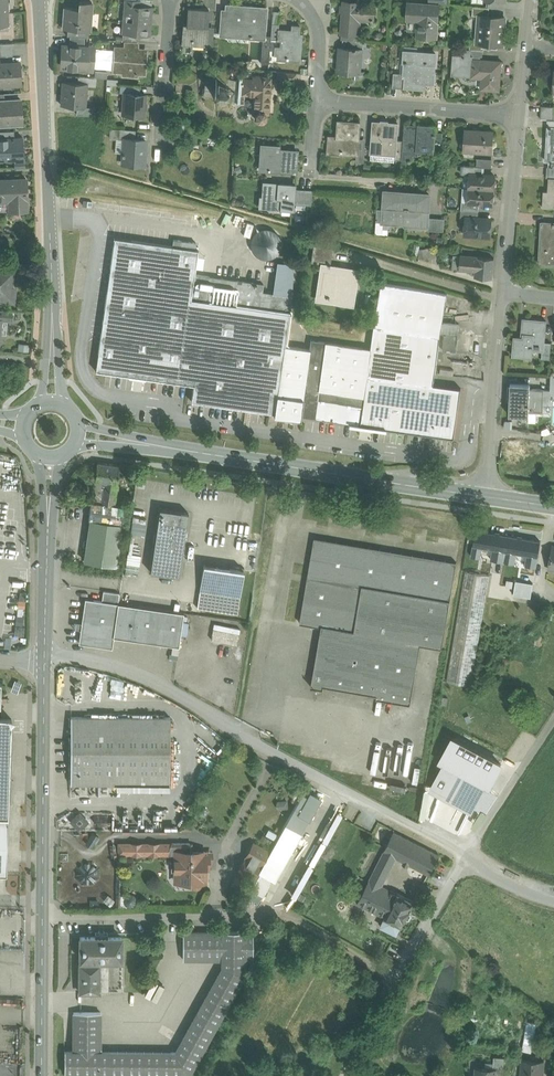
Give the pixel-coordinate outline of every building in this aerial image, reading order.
[(8,22),(7,0),(0,0),(0,23),(8,22)] [(123,34),(138,35),(149,36),(152,6),(138,5),(139,0),(126,0),(123,34)] [(488,0),(488,7),(490,7),(505,8),(506,2),(488,0)] [(92,3),(79,1),(78,8),(65,7),(63,29),(67,29),(89,31),(90,31),(92,3)] [(375,3),(344,1),(341,32),(342,32),(357,34),(360,34),(361,25),(358,24),(358,23),(358,19),(374,20),(375,3)] [(439,4),(408,2),(407,19),(418,20),(417,35),(437,37),(439,4)] [(241,37),(244,5),(227,4),(227,14),(222,13),(220,35),(241,37)] [(244,5),(241,37),(263,38),(264,38),(264,37),(266,8),(252,7),(253,6),(244,5)] [(488,7),(473,6),(472,15),(482,15),(489,15),(490,7),(488,7)] [(209,10),(188,8),(187,25),(184,24),(182,43),(192,44),(192,41),(206,42),(207,42),(208,31),(209,10)] [(489,15),(482,15),(481,32),(479,31),(478,42),(478,43),(485,43),(502,45),(504,16),(489,15)] [(0,23),(0,31),(8,30),(8,22),(0,23)] [(279,24),(272,24),(271,37),(271,39),(277,39),(278,29),(279,29),(279,24)] [(279,29),(278,29),(277,39),(281,40),(280,46),(277,46),(276,55),(286,56),(286,60),(300,61),(302,34),(299,34),(300,26),(292,25),(291,30),(279,29)] [(89,31),(67,29),(67,36),(70,36),(85,38),(89,38),(89,31)] [(214,32),(208,31),(207,42),(206,42),(206,48),(212,49),(214,32)] [(70,36),(69,46),(84,47),(85,38),(70,36)] [(271,37),(264,37),(264,38),(263,38),(261,63),(269,64),(271,39),(271,37)] [(356,40),(343,39),(342,46),(363,48),(364,41),(356,40)] [(471,41),(470,49),(471,49),(483,50),(484,50),(485,43),(478,43),(478,42),(471,41)] [(139,43),(124,42),(123,49),(139,51),(139,43)] [(0,44),(0,56),(13,55),(12,43),(0,44)] [(69,46),(64,46),(63,67),(87,69),(89,48),(84,47),(69,46)] [(342,46),(340,46),(338,72),(339,72),(339,71),(350,72),(349,73),(365,74),(365,71),(359,70),(360,57),(359,57),(359,49),(363,49),(363,48),(342,46)] [(482,60),(483,56),(471,55),(471,49),(470,49),(454,47),(451,75),(471,76),(472,59),(482,60)] [(123,49),(116,49),(114,70),(124,71),(124,73),(137,74),(138,64),(144,65),(146,51),(139,51),(123,49)] [(436,53),(405,50),(404,63),(407,63),(406,74),(405,86),(425,88),(425,82),(432,82),(432,71),(434,71),(436,53)] [(482,60),(472,59),(471,76),(485,78),(485,89),(499,90),(501,61),(482,60)] [(21,85),(20,63),(0,64),(0,86),(21,85)] [(296,73),(277,71),(276,79),(296,81),(296,73)] [(406,74),(395,73),(394,85),(405,86),(406,74)] [(96,78),(78,76),(78,82),(87,83),(87,84),(96,85),(96,78)] [(271,78),(253,76),(252,80),(243,79),(243,86),(242,94),(254,95),(253,113),(255,113),(255,118),(258,121),(263,122),(266,119),(266,114),(269,114),(271,78)] [(230,93),(228,97),(236,98),(237,86),(238,81),(228,79),(227,85),(229,88),(230,93)] [(78,82),(63,81),(61,106),(77,107),(85,108),(85,107),(87,84),(87,83),(78,82)] [(212,91),(213,96),(215,99),(218,100),(222,101),(225,100),(228,97),(230,93),(229,88),(227,85),(223,83),(220,83),(216,84),(213,87),(212,91)] [(212,91),(213,87),(204,86),(203,95),(213,96),(212,91)] [(145,94),(125,93),(123,114),(143,116),(145,94)] [(8,101),(7,100),(4,100),(0,101),(0,125),(23,124),(23,116),(22,116),(21,100),(8,101)] [(93,108),(85,107),(85,108),(77,107),(77,115),(92,116),(93,108)] [(360,122),(339,120),(337,136),(329,136),(328,149),(341,150),(341,151),(342,151),(342,152),(357,153),(358,153),(359,144),(360,122)] [(398,123),(373,121),(371,152),(395,154),(396,154),(397,139),(398,123)] [(435,126),(419,125),(419,126),(406,125),(406,124),(405,124),(403,140),(402,158),(409,159),(409,161),(411,161),(411,152),(418,153),(418,150),(433,151),(433,150),(434,132),(435,126)] [(547,126),(547,127),(548,127),(548,137),(547,137),(547,138),(548,138),(547,148),(546,148),(546,149),(547,149),(546,159),(545,159),(545,160),(553,160),(553,126),(547,126)] [(135,130),(120,129),(119,139),(124,140),(125,139),(134,140),(135,130)] [(494,131),(465,129),(463,150),(493,152),(494,131)] [(442,133),(434,132),(433,150),(441,151),(442,133)] [(0,138),(0,161),(15,160),(15,162),(25,161),(24,151),(23,151),(22,137),(14,137),(0,138)] [(134,140),(125,139),(124,140),(124,153),(123,153),(122,154),(123,155),(123,163),(144,164),(145,141),(134,140)] [(403,140),(397,139),(396,154),(395,154),(395,159),(402,160),(402,158),(403,140)] [(365,145),(359,144),(358,153),(357,153),(356,161),(364,162),(365,145)] [(279,146),(262,145),(261,154),(265,155),(264,170),(296,172),(297,151),(279,149),(279,146)] [(492,159),(477,158),(477,166),(482,166),(492,167),(492,159)] [(477,166),(463,165),(462,174),(470,174),(482,174),(482,166),(477,166)] [(482,174),(470,174),(469,188),(494,189),(495,175),(482,174)] [(549,177),(548,191),(543,191),(543,207),(553,207),(553,177),(549,177)] [(0,180),(0,201),(9,200),(9,211),(28,210),(26,179),(0,180)] [(295,185),(264,183),(263,197),(266,197),(265,207),(293,209),(294,203),(294,190),(295,185)] [(494,189),(469,188),(468,201),(468,202),(479,203),(492,204),(494,189)] [(305,190),(294,190),(294,203),(304,204),(305,190)] [(408,193),(385,191),(384,210),(383,220),(383,222),(406,224),(408,193)] [(429,194),(408,193),(406,224),(427,226),(428,217),(429,194)] [(10,214),(9,211),(9,200),(0,201),(0,215),(10,214)] [(479,203),(468,202),(468,201),(462,201),(461,209),(479,211),(479,203)] [(479,211),(461,209),(460,217),(466,218),(466,217),(478,218),(479,211)] [(428,217),(427,226),(427,230),(444,231),(445,218),(428,217)] [(478,218),(466,217),(466,218),(465,225),(468,227),(467,234),(490,236),(491,219),(478,218)] [(542,222),(539,263),(553,264),(553,223),(542,222)] [(263,284),(195,274),(198,250),(195,249),(196,243),(182,241),(181,247),(115,238),(96,371),(194,385),(191,401),(275,413),(277,396),(278,396),(285,346),(292,296),(273,294),(274,289),(269,288),(268,293),(262,292),(263,284)] [(333,248),(314,245),(311,262),(321,264),(331,265),(333,248)] [(494,258),(461,255),(459,268),(476,270),(475,277),(492,278),(494,258)] [(331,265),(321,264),(316,299),(354,305),(359,269),(331,265)] [(0,270),(0,302),(5,302),(6,297),(10,298),(12,272),(12,271),(6,271),(0,270)] [(447,293),(381,282),(374,327),(371,348),(363,347),(311,340),(310,349),(285,346),(278,396),(277,396),(275,413),(274,416),(300,420),(301,416),(454,438),(461,388),(434,384),(440,338),(443,322),(447,293)] [(0,310),(0,320),(6,320),(11,321),(12,311),(0,310)] [(546,320),(523,318),(521,337),(514,336),(513,355),(532,357),(533,347),(543,348),(544,348),(544,342),(546,320)] [(459,323),(443,322),(442,332),(445,333),(443,350),(456,351),(459,323)] [(462,349),(477,350),(478,332),(464,331),(462,349)] [(551,342),(544,342),(544,348),(543,348),(542,358),(550,358),(551,342)] [(530,384),(510,383),(509,415),(528,416),(528,420),(536,420),(537,411),(544,412),(544,404),(550,405),(550,389),(530,388),(530,384)] [(542,444),(541,451),(553,453),(553,445),(542,444)] [(524,447),(507,445),(505,461),(521,463),(523,454),(524,447)] [(523,454),(521,463),(536,465),(537,455),(523,454)] [(537,455),(536,465),(543,466),(544,456),(537,455)] [(119,465),(98,462),(95,481),(117,484),(119,465)] [(117,484),(95,481),(94,481),(89,519),(91,520),(91,519),(123,524),(125,507),(113,505),(117,484)] [(188,512),(160,508),(150,572),(179,576),(188,512)] [(134,516),(131,532),(144,534),(146,518),(134,516)] [(123,524),(91,519),(91,520),(85,562),(117,566),(123,524)] [(457,562),(315,538),(300,623),(322,627),(311,686),(323,688),(324,685),(377,694),(377,698),(411,703),(421,644),(442,647),(457,562)] [(541,550),(526,548),(523,564),(538,567),(541,550)] [(244,570),(204,564),(200,590),(240,596),(244,570)] [(490,575),(465,571),(447,681),(471,685),(490,575)] [(525,580),(523,591),(532,592),(534,582),(525,580)] [(119,593),(103,591),(102,601),(118,603),(119,593)] [(102,601),(85,599),(79,643),(112,648),(114,637),(119,604),(118,603),(102,601)] [(184,613),(119,604),(114,637),(179,646),(184,613)] [(170,717),(71,717),(71,784),(170,784),(170,717)] [(8,818),(9,789),(10,789),(12,719),(0,719),(0,818),(8,818)] [(484,785),(444,764),(432,788),(472,809),(484,785)] [(316,801),(303,793),(259,871),(271,877),(297,830),(299,831),(316,801)] [(79,829),(88,819),(80,811),(70,820),(79,829)] [(7,874),(8,818),(0,818),(0,874),(7,874)] [(439,854),(394,832),(384,851),(396,858),(404,861),(403,863),(408,866),(409,864),(429,874),(439,854)] [(172,855),(172,852),(171,843),(121,844),(122,856),(172,855)] [(190,844),(171,843),(172,852),(176,852),(190,852),(190,844)] [(396,858),(384,851),(370,880),(382,886),(396,858)] [(190,852),(176,852),(176,880),(190,880),(190,883),(191,886),(193,888),(196,888),(198,888),(200,886),(201,883),(201,880),(204,880),(204,852),(191,852),(190,852)] [(92,861),(82,861),(75,868),(75,878),(82,886),(92,886),(100,879),(100,868),(92,861)] [(382,886),(370,880),(357,904),(385,917),(381,926),(397,933),(401,925),(414,902),(398,893),(398,894),(382,886)] [(222,931),(222,932),(183,932),(183,959),(222,959),(222,968),(175,1052),(100,1052),(101,1012),(74,1012),(73,1052),(64,1052),(64,1074),(108,1074),(108,1075),(171,1075),(188,1075),(245,974),(245,960),(253,960),(253,932),(245,932),(245,931),(222,931)] [(121,937),(80,937),(80,960),(85,960),(85,965),(80,965),(80,993),(99,993),(99,990),(104,990),(104,965),(108,965),(108,960),(121,960),(121,937)] [(532,1050),(535,1022),(526,1022),(523,1050),(532,1050)] [(504,1056),(494,1055),(493,1070),(496,1070),(496,1073),(503,1073),(504,1056)] [(522,1059),(521,1075),(543,1075),(544,1060),(522,1059)] [(488,1070),(488,1068),(477,1067),(476,1075),(475,1075),(496,1075),(496,1073),(496,1070),(493,1070),(488,1070)]
